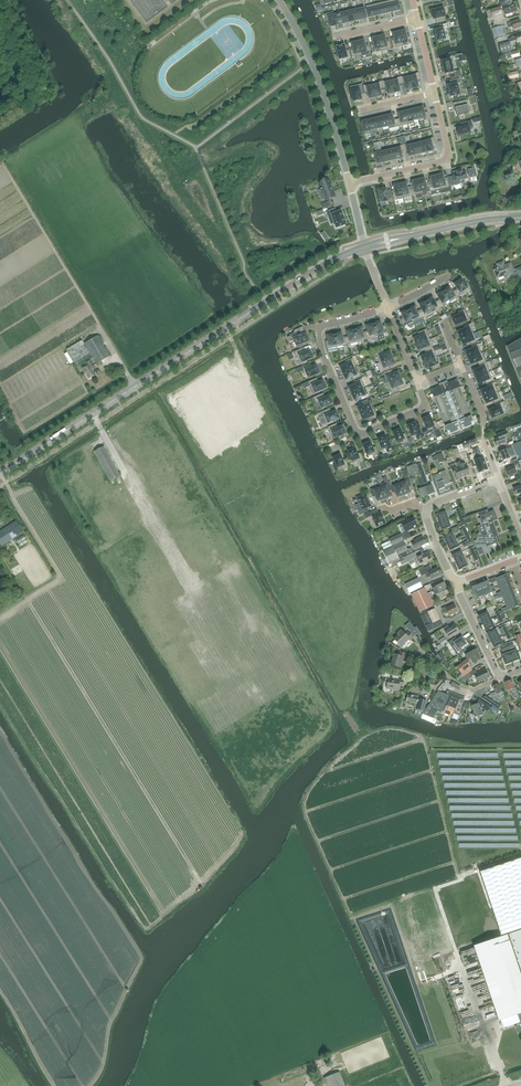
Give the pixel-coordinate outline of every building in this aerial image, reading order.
[(389,0),(382,2),(384,14),(392,12),(389,0)] [(389,0),(392,12),(400,10),(398,0),(391,0),(389,0)] [(382,2),(374,4),(376,16),(384,14),(382,2)] [(374,4),(366,6),(368,18),(376,16),(374,4)] [(509,7),(508,5),(503,6),(502,7),(490,10),(486,12),(488,18),(487,18),(488,23),(494,22),(492,17),(503,14),(502,10),(504,10),(505,15),(517,11),(516,10),(517,9),(516,7),(515,6),(515,4),(509,7)] [(364,8),(358,10),(360,19),(367,18),(364,8)] [(431,10),(432,16),(433,16),(434,19),(436,18),(437,23),(445,21),(444,17),(445,16),(443,8),(436,10),(436,9),(431,10)] [(358,10),(352,11),(354,21),(360,19),(358,10)] [(352,11),(346,13),(348,22),(354,21),(352,11)] [(336,25),(334,15),(333,12),(325,14),(327,21),(329,20),(330,27),(336,25)] [(346,13),(340,14),(342,24),(348,22),(346,13)] [(340,14),(334,15),(336,25),(342,24),(340,14)] [(520,28),(520,24),(520,20),(511,23),(512,23),(507,24),(509,28),(513,27),(514,30),(520,28)] [(447,24),(440,26),(441,29),(435,30),(437,41),(438,41),(438,42),(442,41),(442,40),(445,39),(443,29),(447,28),(447,24)] [(505,25),(492,29),(495,38),(507,35),(505,25)] [(405,31),(399,32),(402,46),(412,44),(410,37),(407,37),(405,31)] [(402,46),(399,32),(393,34),(395,40),(391,41),(393,48),(402,46)] [(520,42),(520,34),(508,38),(510,42),(516,40),(517,43),(520,42)] [(385,36),(379,37),(382,51),(391,48),(389,41),(386,42),(385,36)] [(382,51),(379,37),(373,39),(374,45),(371,46),(372,53),(382,51)] [(364,41),(358,42),(361,56),(370,53),(369,46),(365,47),(364,41)] [(361,56),(358,42),(352,43),(353,50),(350,51),(352,58),(361,56)] [(501,54),(512,51),(509,42),(499,45),(501,54)] [(351,57),(349,50),(346,51),(344,45),(341,46),(341,45),(336,46),(337,47),(336,47),(339,59),(347,57),(347,58),(351,57)] [(451,59),(442,61),(445,74),(449,73),(451,78),(461,76),(460,70),(454,71),(451,59)] [(517,71),(507,73),(509,80),(519,77),(517,71)] [(415,76),(410,77),(412,88),(418,87),(417,81),(420,80),(418,73),(415,73),(415,76)] [(409,75),(400,77),(402,84),(405,83),(406,90),(412,88),(410,77),(409,75)] [(391,79),(394,93),(400,91),(398,85),(402,84),(400,77),(391,79)] [(460,78),(450,81),(451,84),(447,85),(450,97),(460,95),(457,83),(461,83),(460,78)] [(394,93),(391,79),(381,81),(383,88),(386,88),(388,94),(394,93)] [(510,81),(513,92),(520,90),(520,82),(520,79),(510,81)] [(383,88),(381,81),(372,84),(372,86),(373,86),(375,97),(381,96),(380,89),(383,88)] [(355,86),(355,89),(351,90),(354,102),(354,103),(358,102),(358,101),(358,100),(361,99),(360,94),(364,93),(362,84),(355,86)] [(373,86),(372,86),(367,87),(366,85),(363,86),(365,93),(368,92),(369,98),(375,97),(373,86)] [(467,105),(469,105),(468,100),(453,103),(454,108),(455,108),(456,111),(455,111),(456,111),(457,116),(469,113),(469,112),(467,105)] [(417,109),(419,119),(425,117),(426,120),(429,119),(428,112),(424,113),(423,108),(417,109)] [(405,112),(408,124),(414,123),(413,120),(411,111),(405,112)] [(400,118),(397,119),(398,126),(408,124),(405,112),(399,113),(400,118)] [(386,117),(388,126),(389,129),(398,126),(397,119),(393,120),(392,115),(386,117)] [(380,118),(374,119),(376,129),(382,127),(380,118)] [(368,121),(362,122),(362,123),(361,123),(362,126),(363,126),(365,134),(371,133),(371,130),(368,121)] [(457,131),(458,137),(465,135),(465,134),(470,133),(469,128),(473,128),(471,121),(460,124),(461,127),(458,128),(458,131),(457,131)] [(431,141),(425,142),(427,152),(433,150),(432,145),(435,145),(433,137),(430,138),(431,141)] [(418,141),(412,142),(415,155),(421,153),(419,144),(418,141)] [(412,142),(403,145),(404,152),(408,151),(409,156),(415,155),(412,142)] [(403,145),(393,147),(396,159),(402,158),(401,153),(404,152),(403,145)] [(393,147),(387,148),(390,161),(396,159),(393,147)] [(387,148),(381,150),(384,162),(390,161),(387,148)] [(376,160),(377,163),(378,163),(384,162),(381,150),(375,151),(377,159),(376,160)] [(453,173),(453,176),(449,177),(451,186),(460,184),(460,181),(467,179),(466,173),(463,174),(462,170),(456,172),(453,173)] [(443,175),(437,176),(440,189),(449,187),(448,180),(444,181),(443,175)] [(440,189),(437,176),(431,177),(432,184),(429,184),(431,192),(440,189)] [(330,184),(328,179),(319,182),(325,200),(332,197),(331,192),(333,192),(331,187),(331,186),(330,183),(330,184)] [(424,179),(418,180),(422,194),(431,192),(429,184),(426,185),(424,179)] [(422,194),(418,180),(412,182),(414,188),(411,189),(412,196),(422,194)] [(406,183),(400,185),(403,198),(412,196),(411,189),(407,189),(406,183)] [(400,185),(394,186),(395,192),(392,193),(394,200),(403,198),(400,185)] [(383,189),(378,190),(381,202),(389,200),(389,199),(392,198),(390,190),(387,191),(386,189),(383,190),(383,189)] [(346,226),(347,226),(346,225),(345,220),(344,220),(344,218),(344,217),(343,217),(342,212),(341,212),(337,214),(335,209),(327,213),(329,217),(332,216),(337,229),(346,226)] [(520,281),(520,267),(516,270),(513,271),(510,263),(506,265),(504,266),(503,262),(498,264),(499,268),(494,270),(497,278),(505,275),(507,279),(511,277),(511,276),(517,273),(520,281)] [(455,291),(459,297),(464,293),(463,291),(467,288),(461,280),(459,281),(454,284),(458,289),(455,291)] [(443,291),(448,300),(450,302),(459,297),(455,291),(452,293),(449,287),(445,290),(446,290),(444,291),(443,291)] [(445,302),(448,300),(443,291),(443,292),(442,293),(441,292),(437,294),(441,300),(438,301),(441,308),(447,304),(445,302)] [(426,301),(431,310),(432,312),(435,311),(441,308),(438,301),(437,302),(435,303),(432,298),(428,300),(426,301)] [(432,312),(431,310),(426,301),(426,302),(424,303),(424,302),(420,304),(423,309),(420,311),(423,318),(432,312)] [(423,318),(420,311),(416,313),(414,307),(410,309),(408,310),(413,322),(423,318)] [(459,315),(453,318),(455,325),(469,319),(466,312),(465,312),(464,309),(458,312),(459,315)] [(404,326),(413,322),(408,310),(406,311),(401,313),(404,318),(401,320),(404,326)] [(374,324),(378,336),(387,333),(385,326),(382,327),(380,321),(376,323),(374,324)] [(464,329),(458,332),(461,338),(460,338),(461,338),(474,333),(471,327),(472,327),(471,323),(463,326),(464,329)] [(378,336),(374,324),(373,324),(371,325),(371,324),(367,326),(369,331),(366,332),(368,339),(378,336)] [(305,333),(302,327),(294,330),(295,331),(295,330),(296,333),(290,335),(290,336),(288,337),(290,342),(295,341),(297,347),(303,345),(302,343),(305,342),(306,344),(311,342),(309,337),(307,337),(307,335),(306,336),(305,333)] [(368,339),(366,332),(362,333),(361,327),(356,329),(357,329),(354,330),(357,342),(368,339)] [(357,342),(354,330),(352,330),(347,331),(349,337),(346,338),(347,345),(357,342)] [(416,344),(429,339),(426,330),(418,333),(419,333),(420,336),(413,338),(414,342),(415,342),(416,344)] [(335,334),(337,347),(347,345),(346,338),(342,338),(341,332),(337,333),(337,334),(335,334)] [(474,333),(461,338),(463,344),(469,342),(471,345),(477,342),(474,333)] [(327,349),(337,347),(335,334),(334,334),(334,335),(332,335),(332,334),(328,335),(329,341),(326,342),(327,349)] [(98,336),(85,344),(92,355),(97,364),(110,356),(98,336)] [(510,354),(516,368),(520,378),(520,338),(507,346),(510,354)] [(425,351),(433,348),(429,339),(416,344),(418,347),(417,347),(418,351),(425,348),(426,351),(425,351)] [(92,355),(85,344),(82,340),(67,349),(76,365),(92,355)] [(471,350),(466,352),(468,358),(481,353),(478,344),(471,346),(472,349),(471,350)] [(294,352),(294,354),(296,359),(297,358),(298,358),(301,364),(306,362),(305,361),(313,357),(311,352),(310,353),(309,350),(305,352),(303,348),(294,352)] [(434,352),(433,348),(425,351),(425,352),(426,351),(427,354),(420,357),(422,360),(423,360),(424,363),(434,359),(437,358),(434,352)] [(382,349),(375,352),(379,363),(392,358),(391,355),(392,355),(391,351),(384,354),(382,349),(383,349),(382,349)] [(481,353),(468,358),(469,358),(471,364),(477,362),(479,365),(486,362),(485,358),(484,358),(482,352),(481,353)] [(341,368),(341,369),(342,373),(342,374),(354,369),(357,367),(353,358),(345,361),(347,365),(341,367),(341,368)] [(379,363),(376,364),(380,373),(391,369),(390,369),(389,366),(395,363),(394,360),(393,360),(392,358),(379,363)] [(437,364),(434,359),(424,363),(425,365),(424,366),(425,369),(432,367),(433,369),(433,370),(440,367),(439,363),(439,364),(437,364)] [(87,366),(83,368),(89,378),(95,375),(91,367),(94,366),(91,360),(86,363),(87,366)] [(479,369),(474,371),(476,377),(489,372),(490,372),(486,362),(479,365),(480,368),(479,369)] [(317,368),(316,365),(311,367),(310,364),(302,367),(305,373),(306,372),(309,377),(319,373),(317,368)] [(354,369),(342,374),(343,374),(345,378),(346,379),(352,377),(353,380),(360,377),(359,373),(357,367),(354,369)] [(383,373),(387,383),(400,378),(399,376),(400,375),(399,372),(392,374),(391,371),(391,370),(383,373)] [(489,372),(476,377),(479,383),(485,381),(486,384),(493,381),(489,372)] [(323,383),(322,380),(318,382),(316,378),(308,382),(313,393),(322,389),(323,391),(328,389),(326,384),(325,385),(324,383),(323,383)] [(400,378),(387,383),(392,394),(399,391),(399,390),(397,387),(404,384),(402,380),(401,381),(400,378)] [(350,389),(349,389),(351,393),(351,394),(362,389),(365,388),(361,379),(354,382),(355,385),(349,387),(350,389)] [(448,392),(460,387),(458,383),(457,380),(448,383),(445,384),(448,392)] [(460,430),(463,429),(460,421),(457,414),(454,407),(451,399),(448,392),(445,384),(448,383),(447,381),(439,384),(440,386),(443,385),(446,393),(449,400),(451,408),(454,415),(457,422),(460,430)] [(487,389),(482,391),(484,396),(484,397),(497,391),(494,382),(487,385),(488,388),(487,389)] [(432,393),(434,397),(446,393),(443,385),(440,386),(431,390),(432,393)] [(463,395),(460,387),(448,392),(451,399),(463,395)] [(362,389),(351,394),(351,395),(352,395),(353,399),(354,398),(355,400),(360,397),(362,400),(369,397),(368,393),(365,388),(362,389)] [(497,391),(484,397),(486,403),(493,401),(494,404),(502,401),(500,397),(497,391)] [(322,408),(333,403),(330,398),(329,396),(324,397),(323,393),(314,397),(316,404),(319,402),(322,408)] [(434,397),(437,405),(449,400),(446,393),(434,397)] [(466,402),(463,395),(451,399),(454,407),(466,402)] [(360,414),(371,409),(368,404),(372,402),(370,399),(363,402),(364,405),(358,408),(359,409),(358,409),(360,413),(359,413),(360,414)] [(437,405),(440,412),(451,408),(449,400),(437,405)] [(496,408),(489,410),(492,418),(507,412),(504,405),(505,405),(504,401),(496,404),(497,407),(496,408)] [(468,409),(466,402),(454,407),(457,414),(468,409)] [(374,408),(371,409),(360,414),(360,415),(362,419),(363,419),(363,420),(369,417),(370,420),(378,417),(374,408)] [(440,412),(443,420),(454,415),(451,408),(440,412)] [(323,416),(319,418),(322,425),(326,423),(326,424),(335,420),(336,421),(341,419),(339,414),(338,415),(337,413),(335,411),(331,413),(329,409),(322,412),(323,416)] [(471,417),(468,409),(457,414),(460,421),(471,417)] [(443,420),(446,427),(457,422),(454,415),(443,420)] [(433,431),(439,429),(436,422),(433,423),(430,416),(428,417),(427,416),(423,419),(424,421),(423,421),(424,425),(425,424),(428,431),(432,429),(433,431)] [(473,421),(471,417),(460,421),(463,429),(474,424),(473,421)] [(418,438),(424,436),(421,429),(418,430),(415,423),(413,424),(412,422),(408,424),(409,427),(408,428),(409,431),(410,431),(413,437),(417,436),(418,437),(418,438)] [(448,435),(460,430),(457,422),(446,427),(447,431),(448,435)] [(332,435),(334,440),(339,438),(338,437),(346,433),(343,428),(342,426),(337,428),(336,424),(328,427),(331,435),(332,435)] [(513,431),(517,441),(520,440),(520,428),(513,431)] [(409,442),(406,435),(403,436),(400,429),(398,430),(397,429),(393,431),(393,432),(398,444),(402,442),(403,444),(409,442)] [(498,437),(495,439),(496,442),(495,442),(496,446),(497,445),(497,446),(506,442),(505,439),(509,438),(506,431),(497,434),(498,437)] [(388,451),(394,448),(391,441),(388,443),(385,436),(383,436),(383,435),(378,437),(379,440),(378,440),(379,444),(380,443),(383,450),(387,448),(388,450),(388,451)] [(476,439),(464,443),(466,448),(478,444),(476,439)] [(373,457),(379,455),(376,448),(373,449),(370,442),(368,443),(367,442),(363,444),(363,445),(364,447),(363,447),(364,450),(365,450),(368,457),(372,455),(373,457)] [(516,453),(518,459),(520,458),(520,442),(513,445),(514,447),(516,453)] [(104,446),(94,452),(110,481),(120,475),(104,446)] [(512,447),(500,452),(503,460),(510,458),(509,456),(515,454),(514,454),(516,453),(514,447),(512,448),(512,447)] [(358,463),(364,461),(361,454),(358,455),(355,448),(353,449),(353,448),(348,450),(353,463),(357,461),(358,463)] [(442,452),(436,454),(437,456),(439,463),(445,461),(442,452)] [(476,459),(472,461),(477,473),(485,470),(483,463),(481,458),(480,458),(478,452),(474,453),(476,459)] [(349,468),(346,461),(343,462),(340,455),(338,456),(337,454),(333,457),(333,458),(338,470),(342,468),(343,469),(343,470),(349,468)] [(513,466),(506,469),(507,471),(506,472),(508,476),(509,475),(509,476),(517,473),(515,470),(519,468),(520,467),(520,459),(512,463),(513,466)] [(458,467),(453,469),(454,472),(454,474),(455,474),(455,475),(457,481),(462,479),(461,477),(464,476),(465,477),(470,475),(466,464),(465,463),(462,464),(462,461),(457,463),(458,467)] [(411,477),(420,474),(416,463),(412,465),(407,467),(411,477)] [(445,485),(450,483),(447,475),(445,471),(439,473),(439,474),(434,476),(438,486),(439,490),(444,488),(446,487),(445,485)] [(405,480),(399,482),(404,495),(407,494),(407,493),(410,492),(408,487),(411,485),(408,476),(404,478),(405,480)] [(421,477),(428,495),(434,492),(432,485),(428,486),(427,482),(425,476),(421,477)] [(421,497),(428,495),(421,477),(418,478),(420,484),(421,484),(422,488),(419,490),(421,497)] [(380,488),(385,499),(388,498),(387,497),(390,496),(388,490),(391,489),(390,485),(388,481),(384,483),(386,486),(380,488)] [(399,482),(390,485),(391,489),(392,492),(395,491),(397,497),(400,496),(401,497),(404,495),(399,482)] [(379,486),(370,489),(372,496),(376,495),(378,501),(381,500),(381,501),(385,499),(380,488),(379,486)] [(357,510),(359,515),(369,511),(367,508),(371,506),(366,495),(361,497),(361,495),(356,497),(359,503),(360,503),(362,508),(357,510)] [(480,542),(475,544),(477,549),(482,547),(484,555),(491,552),(489,547),(488,547),(487,545),(497,542),(495,537),(497,536),(492,521),(497,519),(493,510),(489,512),(488,509),(478,513),(480,517),(483,515),(484,518),(481,520),(486,532),(482,533),(481,534),(481,535),(480,536),(480,537),(479,538),(479,539),(479,540),(479,541),(480,542)] [(373,511),(364,514),(366,518),(372,516),(377,527),(385,523),(384,519),(383,516),(382,516),(381,512),(375,514),(373,511)] [(437,515),(439,522),(448,519),(446,512),(437,515)] [(464,520),(462,515),(459,516),(461,522),(457,524),(458,527),(462,526),(461,525),(466,523),(465,520),(464,520)] [(406,521),(402,523),(406,531),(413,528),(413,526),(417,525),(416,524),(417,523),(416,520),(415,521),(413,518),(410,519),(409,518),(405,520),(406,521)] [(448,519),(439,522),(441,529),(450,526),(448,519)] [(0,532),(0,543),(2,546),(24,532),(17,521),(0,532)] [(458,531),(461,537),(468,533),(465,527),(458,531)] [(447,543),(455,539),(452,533),(444,537),(447,543)] [(472,542),(468,533),(461,537),(465,535),(468,541),(463,543),(464,546),(472,542)] [(400,534),(388,539),(392,546),(403,540),(400,534)] [(28,542),(24,536),(16,541),(20,547),(28,542)] [(415,543),(412,545),(414,549),(417,547),(425,543),(426,542),(425,540),(424,540),(422,536),(419,538),(419,539),(414,541),(415,543)] [(459,546),(455,539),(447,543),(450,550),(459,546)] [(392,546),(382,551),(389,564),(413,553),(411,548),(408,549),(403,541),(392,546)] [(431,556),(430,555),(428,552),(421,555),(421,554),(416,556),(421,565),(432,560),(432,559),(432,558),(431,556)] [(456,562),(465,558),(461,552),(453,556),(456,562)] [(406,557),(391,564),(392,565),(392,566),(404,560),(405,563),(408,561),(406,557)] [(468,565),(465,558),(456,562),(459,569),(468,565)] [(393,569),(395,573),(411,566),(409,562),(393,569)] [(430,566),(421,570),(425,578),(427,577),(427,578),(430,576),(431,579),(440,575),(437,568),(432,570),(430,566)] [(495,577),(493,578),(495,582),(497,581),(499,586),(509,582),(506,574),(496,578),(495,577)] [(418,579),(406,585),(409,593),(422,587),(418,579)] [(478,583),(483,595),(489,593),(491,597),(493,596),(488,581),(480,584),(480,583),(478,583)] [(445,596),(443,591),(447,589),(444,582),(435,586),(435,587),(432,588),(438,600),(445,596)] [(509,582),(499,586),(501,592),(497,593),(498,596),(512,590),(509,582)] [(479,597),(483,595),(478,583),(477,584),(477,586),(472,588),(478,602),(480,601),(479,597)] [(425,588),(411,594),(419,612),(433,606),(429,597),(433,595),(432,591),(427,593),(425,588)] [(512,590),(498,596),(499,598),(503,596),(505,602),(515,598),(512,590)] [(518,606),(515,598),(505,602),(507,607),(503,609),(504,611),(518,606)] [(454,604),(446,608),(449,615),(458,611),(454,604)] [(497,617),(500,615),(495,605),(489,608),(491,611),(494,610),(497,617)] [(440,619),(435,609),(428,612),(433,623),(440,619)] [(482,623),(491,619),(488,613),(479,617),(482,623)] [(494,626),(491,619),(482,623),(486,630),(494,626)] [(449,637),(459,631),(455,625),(445,631),(449,637)] [(491,640),(499,636),(496,630),(487,634),(491,640)] [(410,641),(413,638),(408,632),(405,634),(403,631),(394,639),(401,647),(405,644),(404,643),(409,639),(410,641)] [(502,643),(499,636),(491,640),(494,647),(502,643)] [(442,645),(448,642),(444,637),(439,640),(442,645)] [(455,638),(449,642),(455,651),(456,651),(458,654),(466,650),(465,648),(470,645),(466,639),(463,640),(462,638),(457,641),(455,638)] [(465,655),(468,660),(471,658),(473,663),(481,659),(476,649),(468,653),(468,654),(465,655)] [(510,653),(513,662),(520,659),(516,650),(510,653)] [(405,658),(407,654),(399,652),(398,655),(395,654),(391,665),(401,668),(402,664),(402,663),(404,658),(405,658)] [(506,664),(513,662),(510,653),(503,655),(506,664)] [(466,659),(456,668),(464,677),(472,670),(469,666),(471,665),(466,659)] [(476,669),(470,672),(471,676),(474,675),(478,682),(489,677),(485,669),(477,673),(476,669)] [(388,679),(385,678),(385,683),(388,683),(387,688),(398,689),(399,684),(403,684),(404,681),(393,679),(393,675),(390,674),(389,679),(388,678),(388,679)] [(508,691),(510,690),(511,690),(513,694),(513,695),(514,696),(515,697),(516,697),(517,698),(518,698),(519,698),(520,697),(520,698),(517,688),(515,688),(512,680),(505,682),(508,691)] [(499,684),(493,686),(496,692),(491,694),(493,700),(504,696),(499,684)] [(457,715),(465,698),(448,691),(446,695),(438,691),(423,714),(433,719),(437,711),(442,714),(443,712),(445,713),(446,710),(457,715)] [(415,708),(415,709),(423,711),(425,709),(427,701),(418,698),(418,696),(414,695),(413,696),(408,694),(406,701),(418,704),(417,708),(415,708)] [(493,705),(494,702),(495,701),(485,695),(483,698),(493,705)] [(479,699),(477,702),(477,704),(471,706),(473,711),(472,714),(475,716),(476,718),(477,717),(479,719),(480,716),(483,716),(482,712),(483,711),(483,712),(487,711),(490,706),(479,699)] [(480,872),(502,937),(520,930),(520,858),(480,872)] [(502,937),(474,945),(499,1020),(518,1014),(520,1013),(520,930),(502,937)] [(339,1072),(323,1078),(327,1085),(345,1085),(339,1072)]
